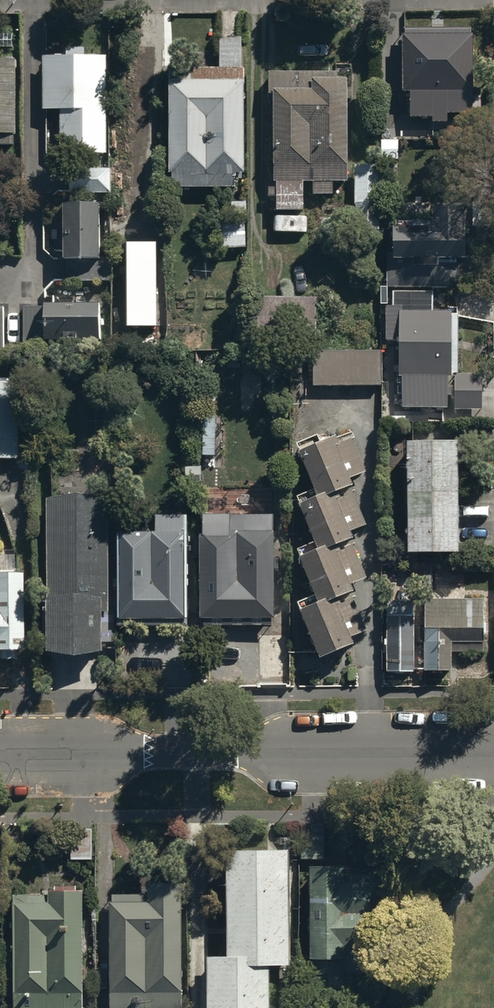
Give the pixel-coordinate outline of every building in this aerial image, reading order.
[(429,105),(467,105),(467,26),(397,26),(397,91),(429,91),(429,105)] [(171,66),(173,186),(235,185),(235,176),(247,176),(246,32),(219,32),(219,65),(171,66)] [(64,105),(64,148),(109,148),(108,50),(47,51),(48,105),(64,105)] [(16,143),(15,53),(0,53),(0,143),(16,143)] [(278,86),(278,211),(304,211),(304,179),(314,179),(314,194),(336,194),(336,179),(351,179),(351,76),(314,76),(314,86),(278,86)] [(359,228),(385,228),(384,161),(358,162),(359,228)] [(72,169),(73,191),(113,190),(112,167),(72,169)] [(68,199),(69,259),(102,258),(101,198),(68,199)] [(224,243),(248,243),(248,200),(223,200),(224,243)] [(391,201),(391,286),(459,286),(459,254),(470,255),(470,201),(391,201)] [(320,337),(320,293),(257,293),(257,337),(320,337)] [(102,299),(47,299),(46,337),(102,337),(102,299)] [(402,339),(401,407),(484,408),(484,373),(457,373),(458,309),(390,308),(389,339),(402,339)] [(313,382),(382,382),(382,347),(313,347),(313,382)] [(22,454),(21,377),(0,378),(0,454),(22,454)] [(350,430),(300,451),(318,494),(368,473),(350,430)] [(410,435),(411,545),(463,545),(462,435),(410,435)] [(215,464),(187,465),(187,485),(216,485),(215,464)] [(350,485),(301,505),(317,542),(365,522),(350,485)] [(52,494),(54,647),(107,646),(105,494),(52,494)] [(119,531),(119,620),(190,620),(191,512),(159,512),(159,532),(119,531)] [(202,514),(203,617),(276,616),(275,513),(202,514)] [(351,536),(302,556),(318,595),(367,574),(351,536)] [(16,652),(16,648),(25,648),(23,568),(0,569),(0,653),(16,652)] [(351,589),(300,610),(317,649),(367,627),(351,589)] [(414,668),(414,595),(389,595),(389,668),(414,668)] [(427,599),(427,667),(454,667),(454,640),(487,640),(487,599),(427,599)] [(302,824),(303,857),(327,857),(326,824),(302,824)] [(73,828),(73,857),(95,857),(95,828),(73,828)] [(271,963),(295,963),(295,847),(232,848),(232,953),(213,953),(214,1007),(271,1007),(271,963)] [(347,864),(313,864),(313,956),(376,955),(376,879),(347,879),(347,864)] [(150,892),(114,892),(114,1007),(184,1007),(184,878),(150,878),(150,892)] [(16,895),(16,1007),(86,1007),(86,889),(50,889),(50,895),(16,895)]
